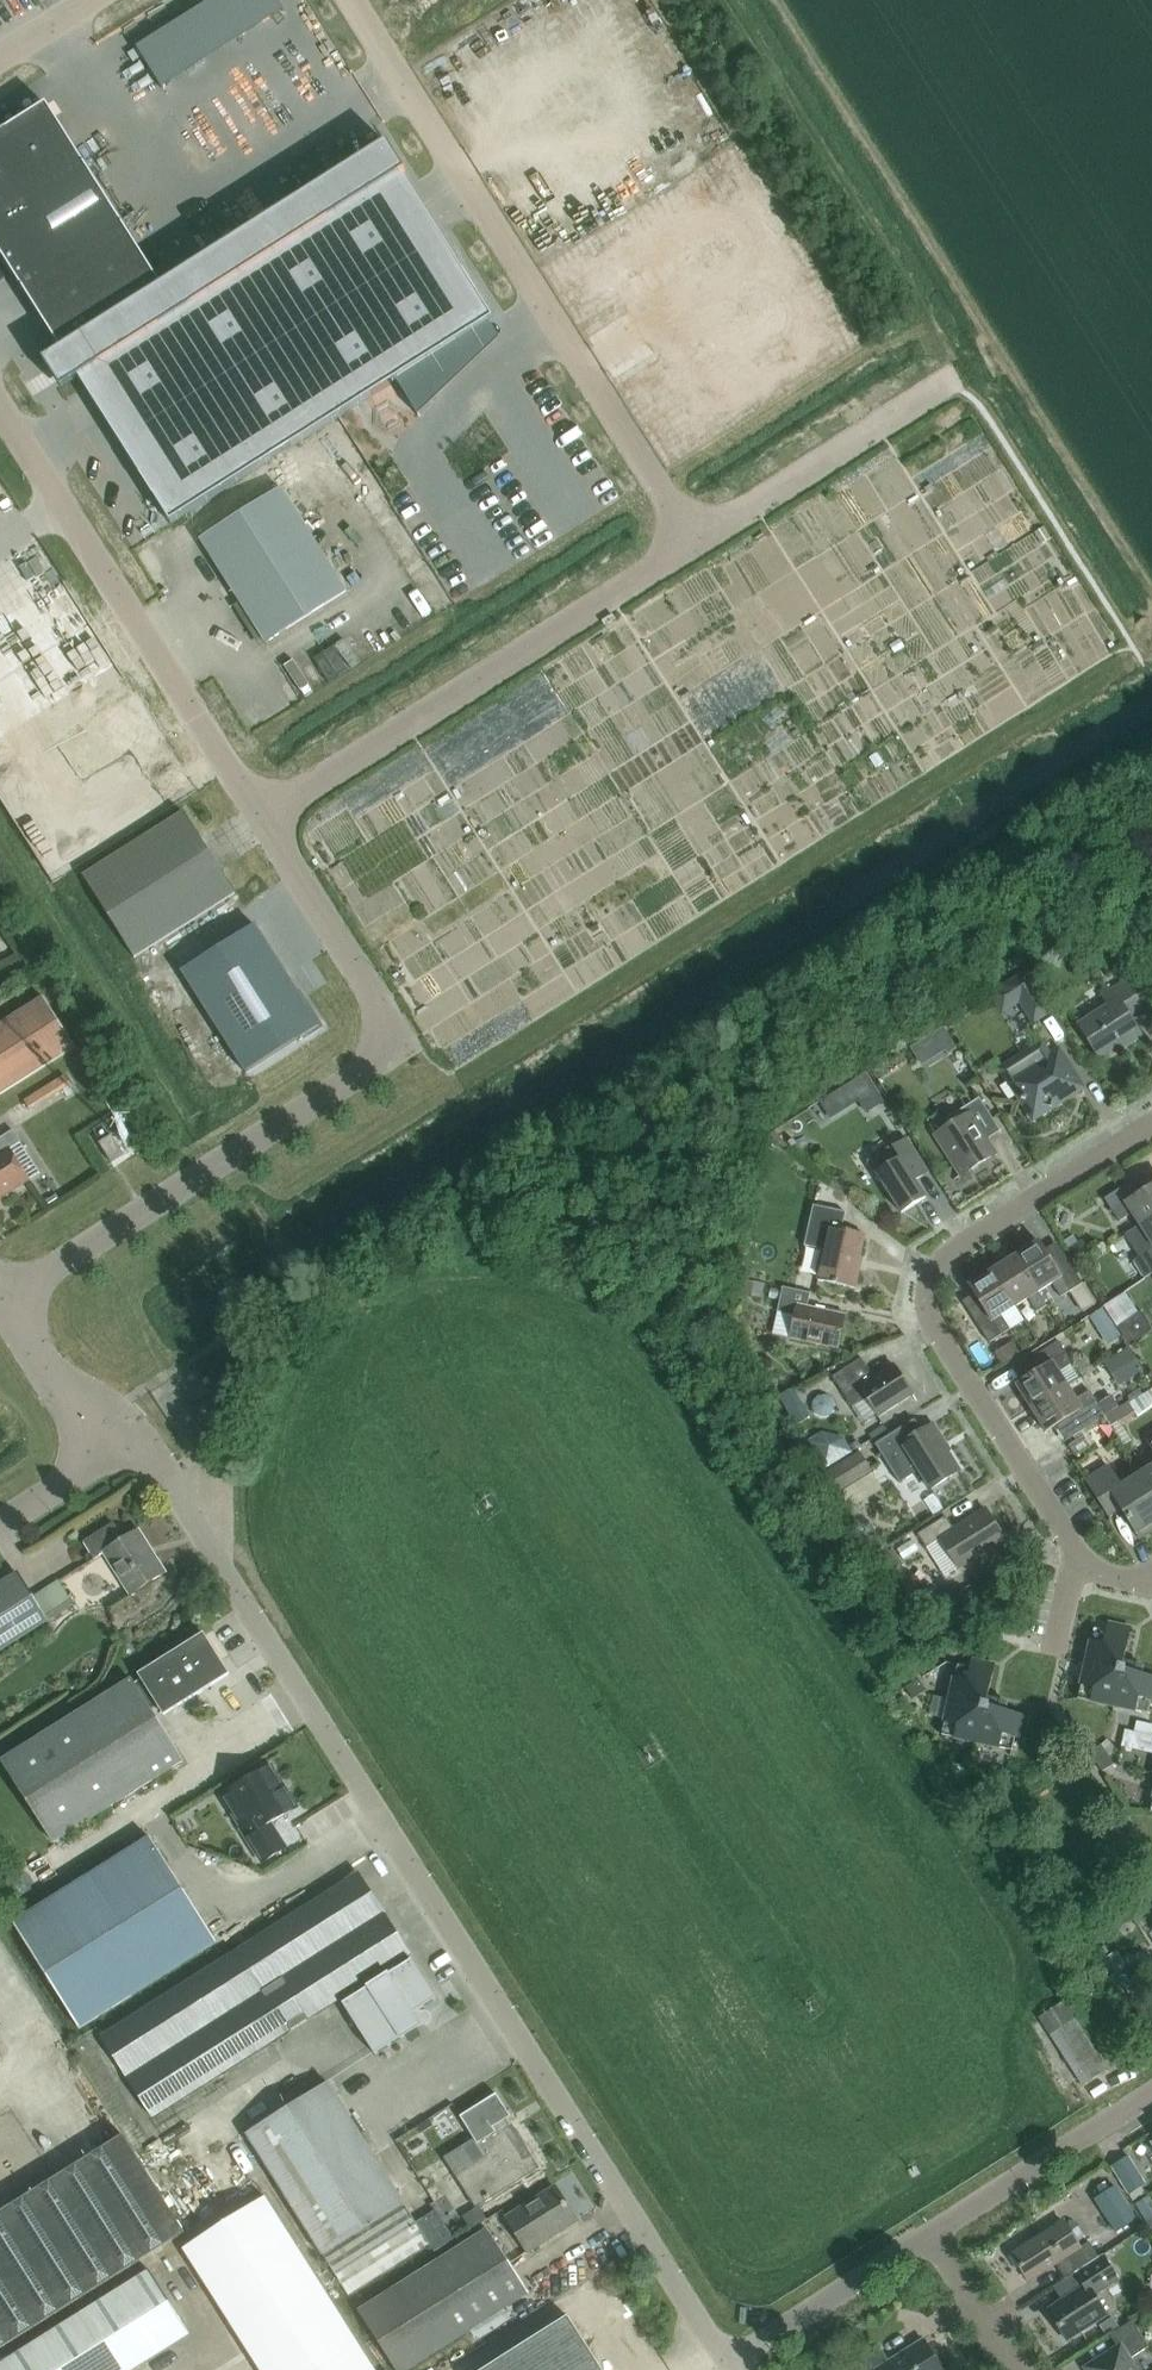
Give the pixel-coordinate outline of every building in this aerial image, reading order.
[(48,107),(47,105),(0,134),(0,257),(22,292),(22,291),(60,350),(42,362),(61,391),(78,380),(170,524),(493,320),(401,175),(405,173),(387,144),(162,286),(48,106),(48,107)] [(78,413),(68,420),(79,437),(89,430),(78,413)] [(265,644),(347,592),(282,489),(200,542),(265,644)] [(709,571),(687,585),(695,596),(716,582),(709,571)] [(711,630),(711,600),(683,601),(683,631),(711,630)] [(111,698),(31,749),(84,834),(165,783),(111,698)] [(184,813),(83,877),(134,957),(235,894),(184,813)] [(255,925),(182,972),(246,1073),(319,1027),(255,925)] [(1026,971),(1007,983),(1033,1024),(1051,1012),(1026,971)] [(1129,1016),(1145,1006),(1128,979),(1102,996),(1108,1006),(1078,1025),(1098,1057),(1124,1040),(1127,1045),(1141,1036),(1129,1016)] [(46,1065),(74,1047),(43,997),(0,1025),(0,1094),(46,1065)] [(1081,1088),(1058,1051),(1049,1057),(1041,1045),(1002,1070),(1009,1080),(1007,1082),(1016,1096),(1018,1095),(1033,1119),(1081,1088)] [(61,1069),(22,1096),(29,1106),(68,1079),(61,1069)] [(985,1132),(996,1125),(979,1098),(949,1117),(947,1122),(950,1126),(936,1135),(961,1175),(994,1154),(984,1138),(985,1132)] [(0,1138),(0,1198),(28,1180),(9,1150),(20,1143),(13,1130),(0,1138)] [(111,1136),(99,1143),(112,1163),(124,1156),(111,1136)] [(901,1214),(926,1198),(911,1176),(924,1167),(906,1139),(892,1148),(899,1159),(876,1173),(901,1214)] [(1151,1218),(1151,1186),(1136,1196),(1128,1184),(1104,1199),(1119,1222),(1132,1214),(1139,1226),(1140,1226),(1151,1218)] [(852,1288),(864,1235),(842,1230),(846,1213),(813,1205),(804,1246),(824,1251),(817,1280),(852,1288)] [(1133,1262),(1144,1279),(1151,1273),(1151,1218),(1140,1226),(1139,1226),(1124,1235),(1139,1258),(1133,1262)] [(1057,1242),(1044,1250),(1038,1241),(1015,1256),(1038,1292),(1052,1284),(1060,1297),(1082,1284),(1057,1242)] [(1047,1306),(1038,1292),(1015,1256),(992,1271),(1015,1307),(1028,1299),(1037,1312),(1047,1306)] [(1001,1316),(1015,1307),(992,1271),(968,1286),(978,1300),(966,1307),(989,1343),(1010,1329),(1001,1316)] [(754,1304),(753,1278),(734,1279),(735,1304),(754,1304)] [(837,1349),(845,1316),(807,1307),(810,1293),(782,1287),(777,1312),(795,1316),(790,1339),(837,1349)] [(1072,1364),(1066,1354),(1058,1341),(1026,1362),(1034,1374),(1016,1385),(1031,1409),(1067,1386),(1058,1372),(1072,1364)] [(1113,1390),(1134,1381),(1124,1356),(1102,1365),(1113,1390)] [(876,1415),(912,1393),(895,1366),(875,1379),(861,1358),(832,1377),(851,1408),(866,1398),(876,1415)] [(821,1369),(792,1382),(800,1401),(829,1389),(821,1369)] [(1067,1386),(1031,1409),(1046,1433),(1064,1421),(1074,1437),(1105,1416),(1089,1391),(1076,1400),(1067,1386)] [(880,1441),(875,1444),(899,1484),(918,1472),(930,1490),(958,1472),(941,1446),(944,1444),(932,1425),(912,1437),(904,1426),(880,1441)] [(838,1437),(829,1442),(823,1430),(808,1438),(822,1465),(846,1453),(838,1437)] [(1075,1455),(1089,1446),(1083,1436),(1069,1445),(1075,1455)] [(859,1453),(827,1474),(837,1490),(870,1469),(859,1453)] [(1140,1474),(1120,1487),(1107,1466),(1085,1480),(1108,1516),(1120,1509),(1139,1539),(1151,1531),(1151,1493),(1140,1474)] [(1151,1493),(1151,1466),(1140,1474),(1151,1493)] [(958,1569),(1005,1539),(985,1509),(953,1529),(945,1517),(917,1534),(926,1548),(940,1540),(958,1569)] [(84,1543),(94,1559),(103,1552),(130,1595),(165,1573),(139,1530),(124,1539),(114,1524),(84,1543)] [(32,1597),(17,1573),(0,1584),(0,1652),(74,1605),(59,1580),(32,1597)] [(1138,1677),(1140,1669),(1122,1664),(1129,1632),(1107,1626),(1105,1633),(1091,1630),(1075,1700),(1145,1716),(1148,1702),(1151,1703),(1151,1680),(1138,1677)] [(130,1681),(3,1763),(2,1764),(53,1845),(182,1762),(149,1711),(157,1707),(163,1716),(227,1675),(202,1635),(138,1677),(140,1681),(133,1685),(130,1681)] [(1020,1740),(1025,1717),(1001,1712),(1003,1702),(985,1698),(992,1667),(970,1661),(969,1669),(954,1666),(939,1738),(1009,1752),(1013,1739),(1020,1740)] [(1089,1752),(1102,1772),(1114,1765),(1101,1745),(1089,1752)] [(271,1767),(221,1799),(263,1863),(287,1848),(271,1824),(296,1807),(271,1767)] [(81,2033),(220,1947),(152,1838),(70,1889),(13,1925),(81,2033)] [(408,1955),(382,1915),(356,1874),(235,1950),(175,1989),(100,2036),(152,2117),(408,1955)] [(342,2005),(375,2055),(399,2040),(400,2041),(423,2027),(414,2013),(436,1999),(412,1960),(389,1974),(388,1973),(366,1987),(367,1989),(342,2005)] [(1081,2085),(1107,2070),(1064,2003),(1039,2018),(1081,2085)] [(429,2244),(404,2204),(405,2204),(328,2082),(245,2135),(321,2256),(323,2254),(349,2295),(429,2244)] [(535,2168),(505,2121),(512,2117),(497,2094),(461,2117),(484,2154),(455,2171),(476,2205),(535,2168)] [(32,2148),(29,2142),(14,2148),(8,2133),(21,2128),(15,2113),(0,2119),(0,2161),(32,2148)] [(132,2155),(121,2137),(0,2211),(0,2346),(181,2235),(132,2155)] [(1127,2156),(1111,2167),(1129,2195),(1145,2185),(1127,2156)] [(527,2252),(558,2232),(575,2221),(553,2187),(505,2218),(527,2252)] [(1115,2187),(1094,2200),(1115,2233),(1136,2219),(1115,2187)] [(261,2369),(373,2369),(264,2198),(184,2249),(261,2369)] [(1074,2273),(1098,2258),(1089,2242),(1079,2248),(1062,2221),(1011,2254),(1029,2282),(1056,2265),(1065,2279),(1074,2273)] [(514,2269),(488,2229),(358,2311),(395,2369),(409,2369),(529,2294),(514,2269)] [(1102,2255),(1098,2258),(1074,2273),(1083,2287),(1047,2310),(1067,2341),(1107,2315),(1094,2296),(1118,2280),(1102,2255)] [(148,2271),(0,2364),(0,2369),(132,2369),(188,2335),(148,2271)] [(484,2369),(607,2369),(572,2314),(484,2369)] [(1148,2347),(1131,2321),(1110,2335),(1117,2347),(1084,2368),(1085,2369),(1137,2369),(1130,2359),(1148,2347)] [(922,2344),(890,2364),(880,2349),(852,2367),(854,2369),(938,2369),(922,2344)]
